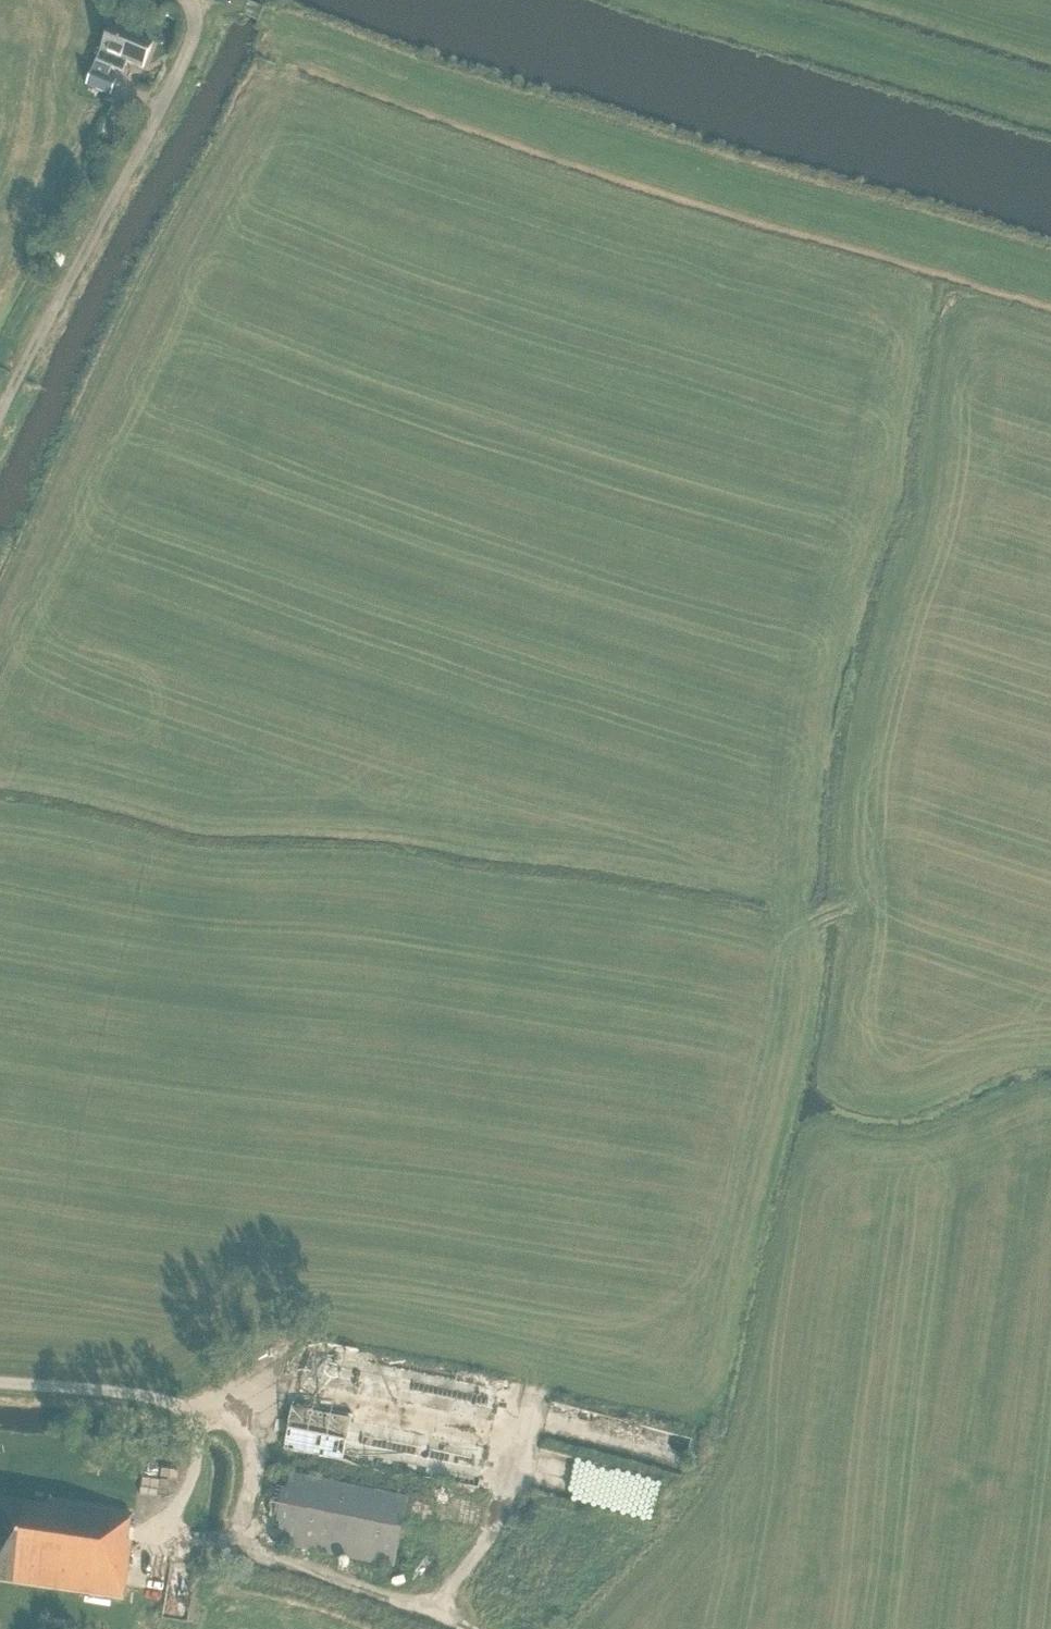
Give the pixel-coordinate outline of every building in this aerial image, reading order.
[(123,74),(127,63),(143,70),(153,46),(111,28),(92,73),(87,87),(109,96),(116,81),(107,78),(111,69),(123,74)] [(500,1378),(305,1339),(283,1450),(479,1489),(500,1378)] [(407,1497),(279,1472),(265,1543),(393,1569),(407,1497)] [(0,1500),(0,1582),(124,1600),(132,1543),(128,1542),(132,1516),(47,1503),(46,1507),(0,1500)] [(68,1623),(49,1619),(47,1628),(67,1628),(68,1623)]
